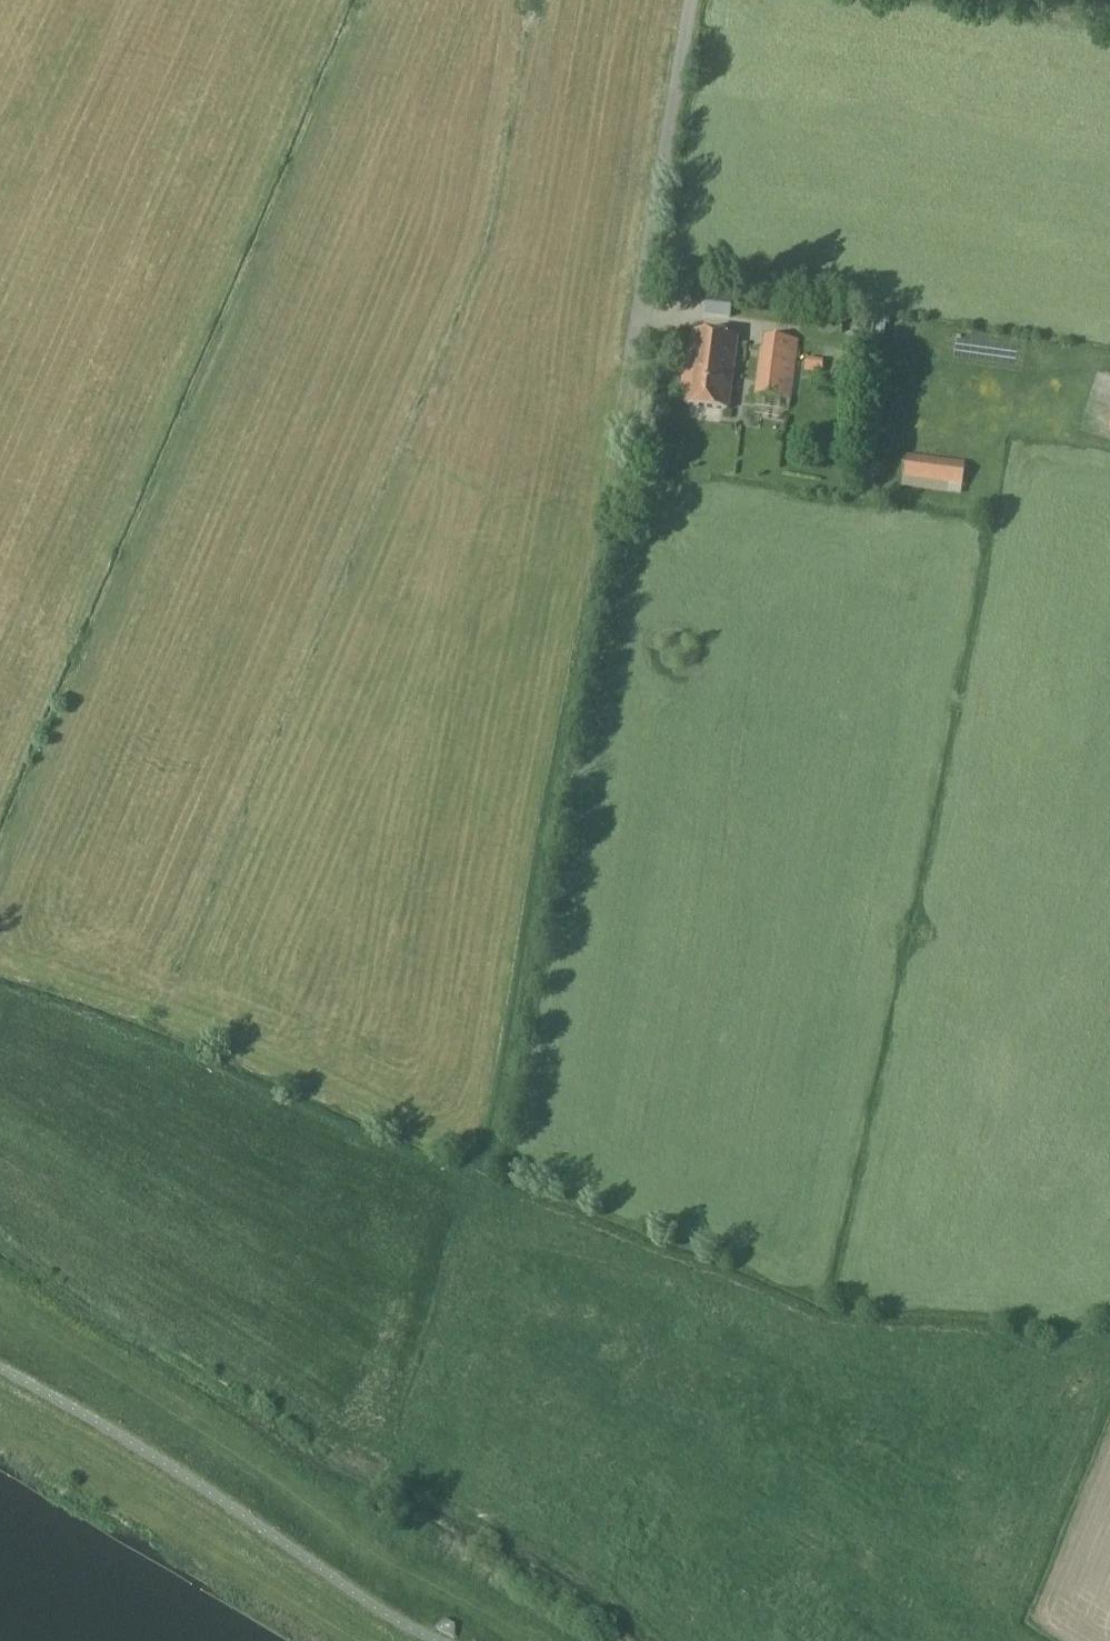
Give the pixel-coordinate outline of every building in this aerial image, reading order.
[(885,337),(887,316),(878,315),(876,336),(885,337)] [(728,410),(737,338),(693,333),(688,374),(683,373),(681,392),(685,393),(684,404),(728,410)] [(762,350),(757,392),(790,397),(797,342),(766,338),(764,350),(762,350)] [(964,485),(967,462),(906,454),(903,477),(964,485)] [(437,1624),(435,1629),(455,1639),(457,1635),(457,1624),(447,1618),(437,1624)]
